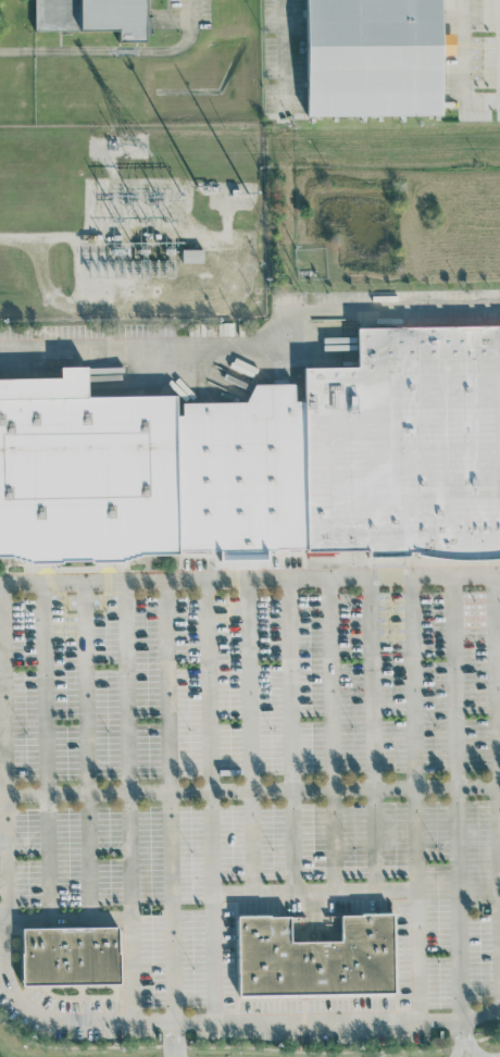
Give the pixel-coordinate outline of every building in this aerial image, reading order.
[(36,29),(36,0),(143,0),(143,41),(118,41),(118,28),(36,29)] [(308,115),(305,0),(438,0),(440,112),(308,115)] [(182,262),(203,262),(203,249),(182,248),(182,262)] [(358,325),(499,323),(499,549),(307,551),(305,397),(303,365),(359,364),(358,325)] [(3,554),(0,554),(0,381),(59,381),(59,361),(80,361),(82,395),(171,394),(171,410),(173,554),(135,554),(122,558),(24,561),(3,554)] [(305,397),(296,397),(295,381),(253,382),(246,398),(179,399),(179,410),(171,410),(173,554),(307,551),(305,397)] [(393,994),(238,995),(237,917),(292,916),(292,940),(340,940),(340,916),(393,915),(393,994)] [(118,983),(21,984),(21,929),(118,928),(118,983)]
